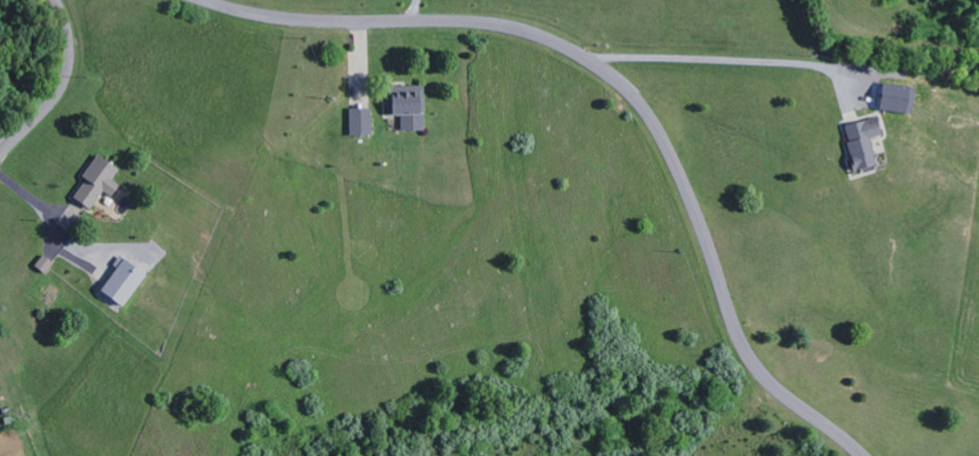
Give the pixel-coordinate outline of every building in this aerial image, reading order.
[(917,88),(886,85),(883,111),(914,115),(917,88)] [(389,117),(402,117),(403,132),(426,132),(425,87),(389,87),(389,117)] [(351,137),(372,137),(372,109),(351,110),(351,137)] [(858,172),(880,166),(872,139),(885,135),(880,118),(846,127),(858,172)] [(84,178),(87,180),(75,199),(92,210),(104,193),(114,199),(122,187),(113,181),(121,170),(99,155),(84,178)] [(119,269),(103,292),(126,308),(148,276),(121,257),(115,266),(119,269)]
